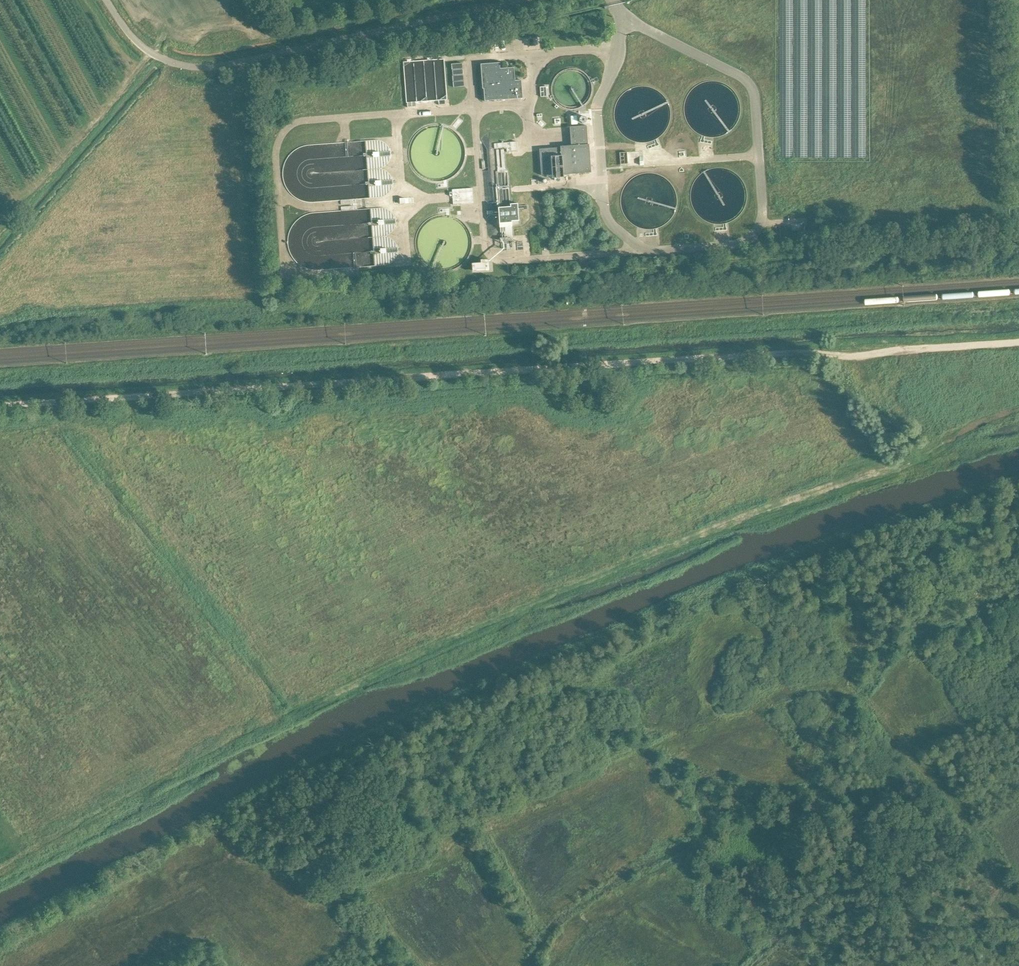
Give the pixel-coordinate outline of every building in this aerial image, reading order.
[(407,101),(447,98),(445,58),(405,60),(407,101)] [(451,64),(453,87),(464,86),(462,63),(451,64)] [(485,100),(485,99),(502,98),(502,99),(522,98),(521,79),(514,80),(513,67),(514,67),(500,68),(500,65),(496,65),(496,63),(481,64),(482,64),(483,71),(482,71),(482,72),(483,71),(484,88),(483,88),(484,101),(485,100)] [(516,142),(494,144),(494,149),(506,147),(507,152),(517,151),(516,142)] [(560,147),(539,149),(541,175),(552,174),(552,177),(562,177),(562,174),(590,172),(588,144),(587,144),(571,145),(560,146),(560,147)] [(628,152),(620,152),(621,164),(628,163),(629,166),(641,165),(644,165),(644,156),(643,151),(628,152)] [(452,188),(452,203),(475,202),(474,187),(452,188)] [(512,221),(519,220),(517,203),(510,204),(510,206),(498,207),(499,223),(510,222),(512,222),(512,221)] [(510,248),(513,247),(513,237),(499,238),(500,241),(501,241),(501,248),(504,248),(504,251),(510,250),(510,248)] [(471,263),(472,273),(476,272),(476,270),(485,269),(484,259),(480,259),(480,262),(471,263)]
